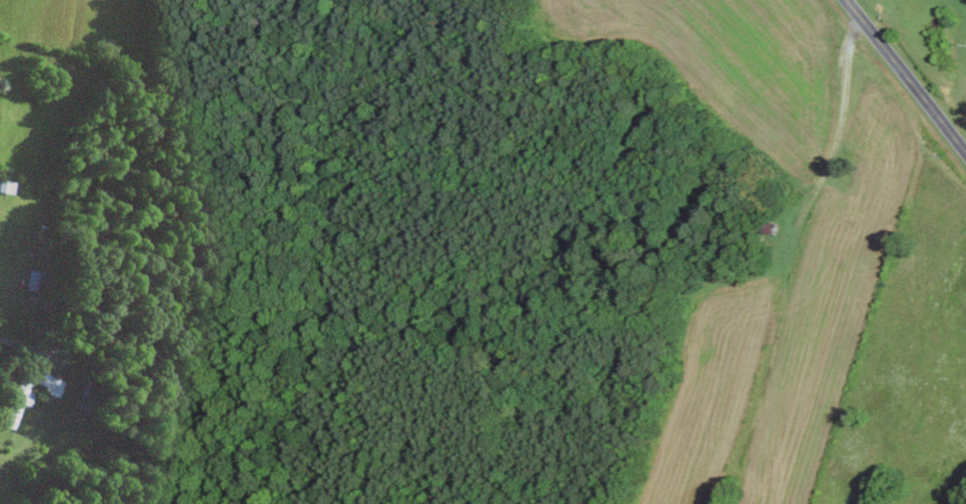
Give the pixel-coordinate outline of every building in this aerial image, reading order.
[(0,179),(0,191),(13,193),(14,181),(0,179)] [(64,380),(38,371),(35,382),(47,387),(45,391),(58,396),(64,380)] [(28,406),(34,391),(18,384),(2,425),(12,429),(22,403),(28,406)]
